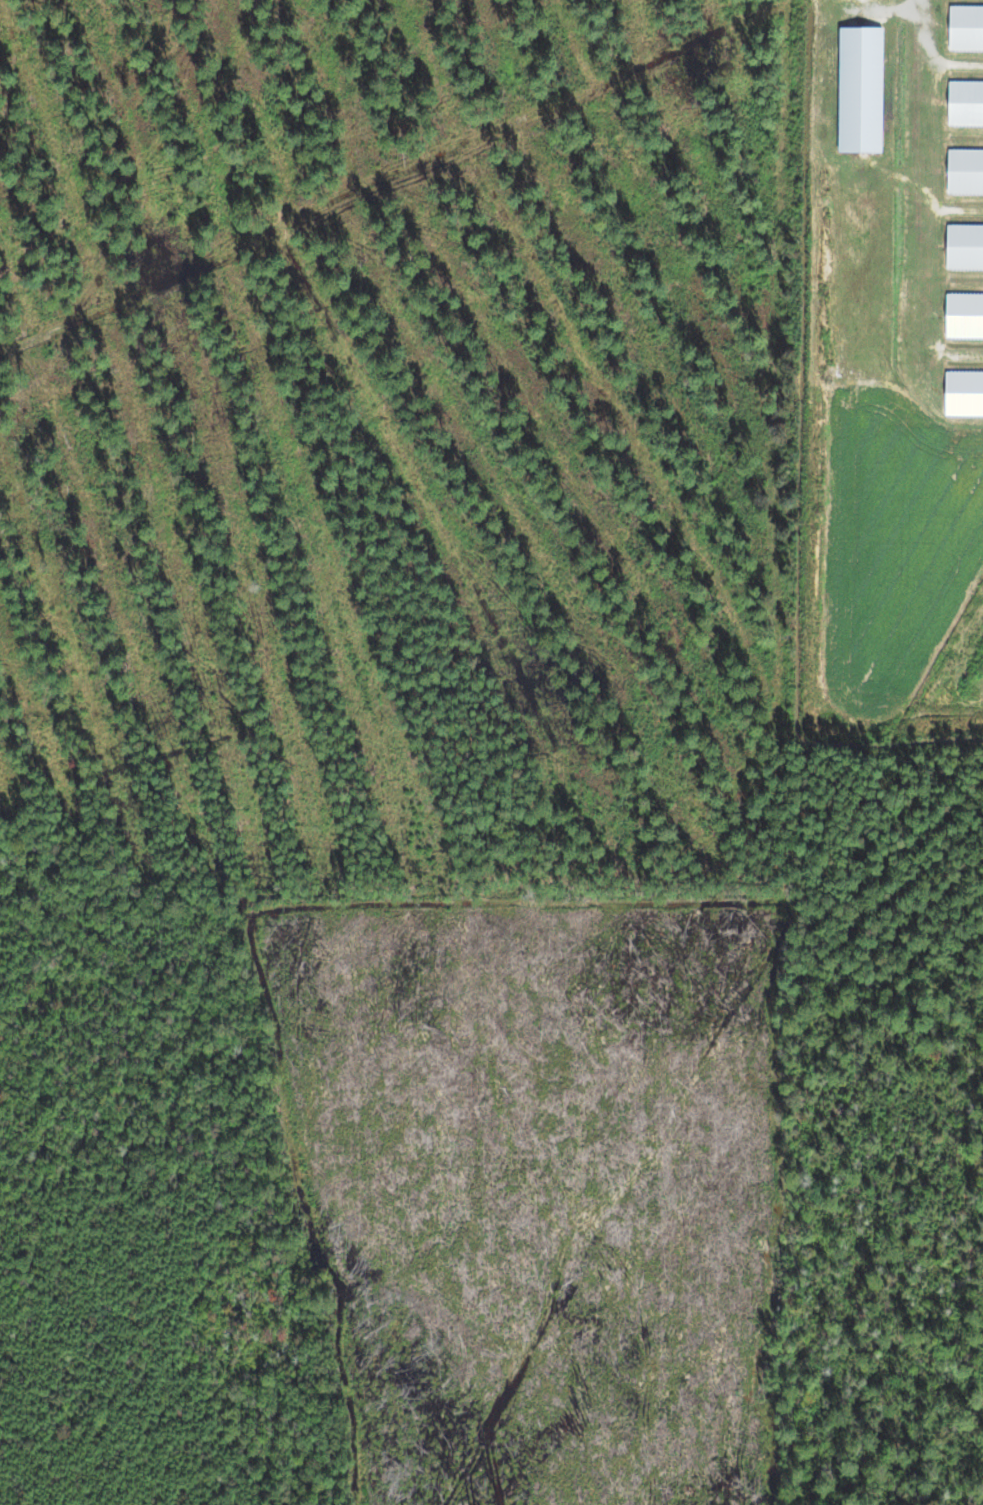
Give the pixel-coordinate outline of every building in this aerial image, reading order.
[(951,50),(982,50),(982,8),(952,8),(951,50)] [(841,30),(840,152),(880,153),(881,31),(841,30)] [(949,126),(982,126),(982,83),(950,83),(949,126)] [(948,194),(982,194),(982,151),(948,151),(948,194)] [(947,269),(982,269),(982,227),(948,227),(947,269)]
